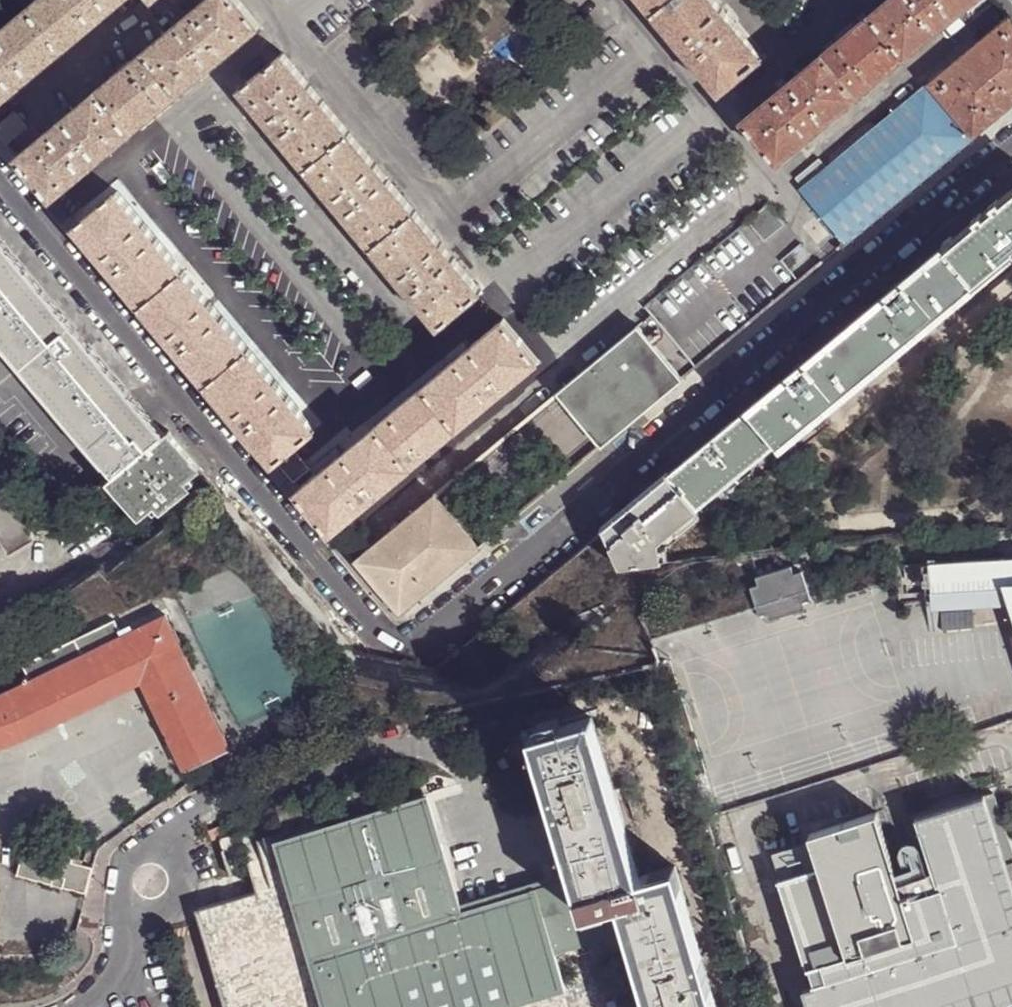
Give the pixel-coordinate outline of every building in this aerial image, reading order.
[(125,0),(39,0),(0,33),(0,104),(125,0)] [(52,200),(261,27),(238,0),(207,0),(17,158),(52,200)] [(720,94),(762,59),(713,0),(642,0),(720,94)] [(742,121),(778,164),(975,0),(888,0),(742,121)] [(1009,17),(801,190),(846,244),(1011,106),(1011,21),(1009,17)] [(284,54),(241,89),(439,328),(481,292),(284,54)] [(6,144),(25,129),(13,115),(0,126),(0,137),(6,144)] [(75,227),(273,466),(315,431),(118,192),(75,227)] [(1009,194),(987,212),(1011,242),(1011,192),(1009,194)] [(766,241),(786,224),(769,204),(749,221),(766,241)] [(975,288),(1011,257),(1011,242),(987,212),(962,233),(943,249),(975,288)] [(2,242),(0,243),(0,280),(1,281),(21,265),(2,242)] [(847,328),(880,368),(975,288),(943,249),(894,289),(847,328)] [(19,367),(71,325),(28,274),(21,265),(1,281),(0,280),(0,344),(19,367)] [(296,493),(331,535),(539,362),(504,319),(296,493)] [(73,328),(71,325),(19,367),(24,374),(51,352),(76,331),(73,328)] [(638,326),(557,394),(569,407),(602,448),(683,380),(638,326)] [(777,445),(780,450),(880,368),(847,328),(790,375),(748,410),(777,445)] [(94,352),(76,331),(51,352),(68,373),(94,352)] [(68,373),(51,352),(24,374),(41,394),(68,373)] [(94,352),(68,373),(41,394),(67,425),(119,383),(102,363),(94,352)] [(130,396),(119,383),(67,425),(89,452),(142,409),(130,396)] [(557,394),(448,484),(460,498),(569,407),(557,394)] [(150,420),(142,409),(89,452),(112,479),(164,437),(150,420)] [(699,509),(777,445),(748,410),(706,445),(669,475),(699,509)] [(199,470),(168,433),(164,437),(112,479),(111,480),(107,484),(137,521),(153,508),(159,514),(189,490),(188,488),(183,483),(199,470)] [(204,476),(199,470),(183,483),(188,488),(204,476)] [(669,475),(668,477),(641,499),(604,530),(605,534),(619,570),(661,565),(659,544),(700,511),(699,509),(669,475)] [(216,490),(204,476),(188,488),(189,490),(199,502),(216,490)] [(10,555),(37,539),(3,484),(0,485),(0,539),(10,555)] [(479,550),(493,538),(460,498),(448,484),(435,496),(479,550)] [(399,617),(479,550),(435,496),(354,563),(399,617)] [(971,562),(934,566),(933,566),(936,607),(1011,602),(1011,606),(1011,560),(971,562)] [(787,568),(752,577),(755,586),(746,589),(755,619),(763,616),(764,619),(774,616),(775,620),(791,615),(790,611),(800,608),(799,605),(807,603),(807,602),(798,573),(790,576),(787,568)] [(13,743),(142,684),(186,776),(199,769),(231,754),(166,617),(131,633),(122,637),(121,632),(115,621),(48,653),(46,647),(16,661),(19,667),(23,665),(28,676),(23,678),(25,682),(1,694),(0,694),(0,747),(13,743)] [(977,619),(944,621),(945,639),(978,636),(977,619)] [(122,637),(131,633),(129,629),(121,632),(122,637)] [(571,881),(582,914),(618,904),(627,934),(649,1006),(715,1006),(673,868),(638,879),(590,720),(529,739),(550,809),(571,881)] [(999,874),(1011,870),(1011,859),(992,797),(919,819),(936,874),(903,886),(878,814),(813,835),(823,866),(782,882),(811,968),(817,988),(838,981),(846,1006),(927,1006),(1011,980),(1011,915),(1006,894),(999,874)] [(297,908),(443,864),(424,799),(278,843),(290,885),(297,908)] [(67,879),(64,889),(85,895),(92,869),(72,864),(75,853),(58,849),(57,854),(26,846),(21,866),(35,870),(32,880),(54,886),(57,876),(67,879)] [(327,1006),(501,1006),(559,990),(550,957),(568,952),(600,942),(627,934),(618,904),(582,914),(571,881),(458,914),(443,864),(297,908),(313,960),(327,1006)] [(35,870),(21,866),(18,877),(32,880),(35,870)] [(54,886),(64,889),(67,879),(57,876),(54,886)] [(297,908),(290,885),(248,897),(194,913),(198,926),(223,1006),(327,1006),(313,960),(297,908)]
